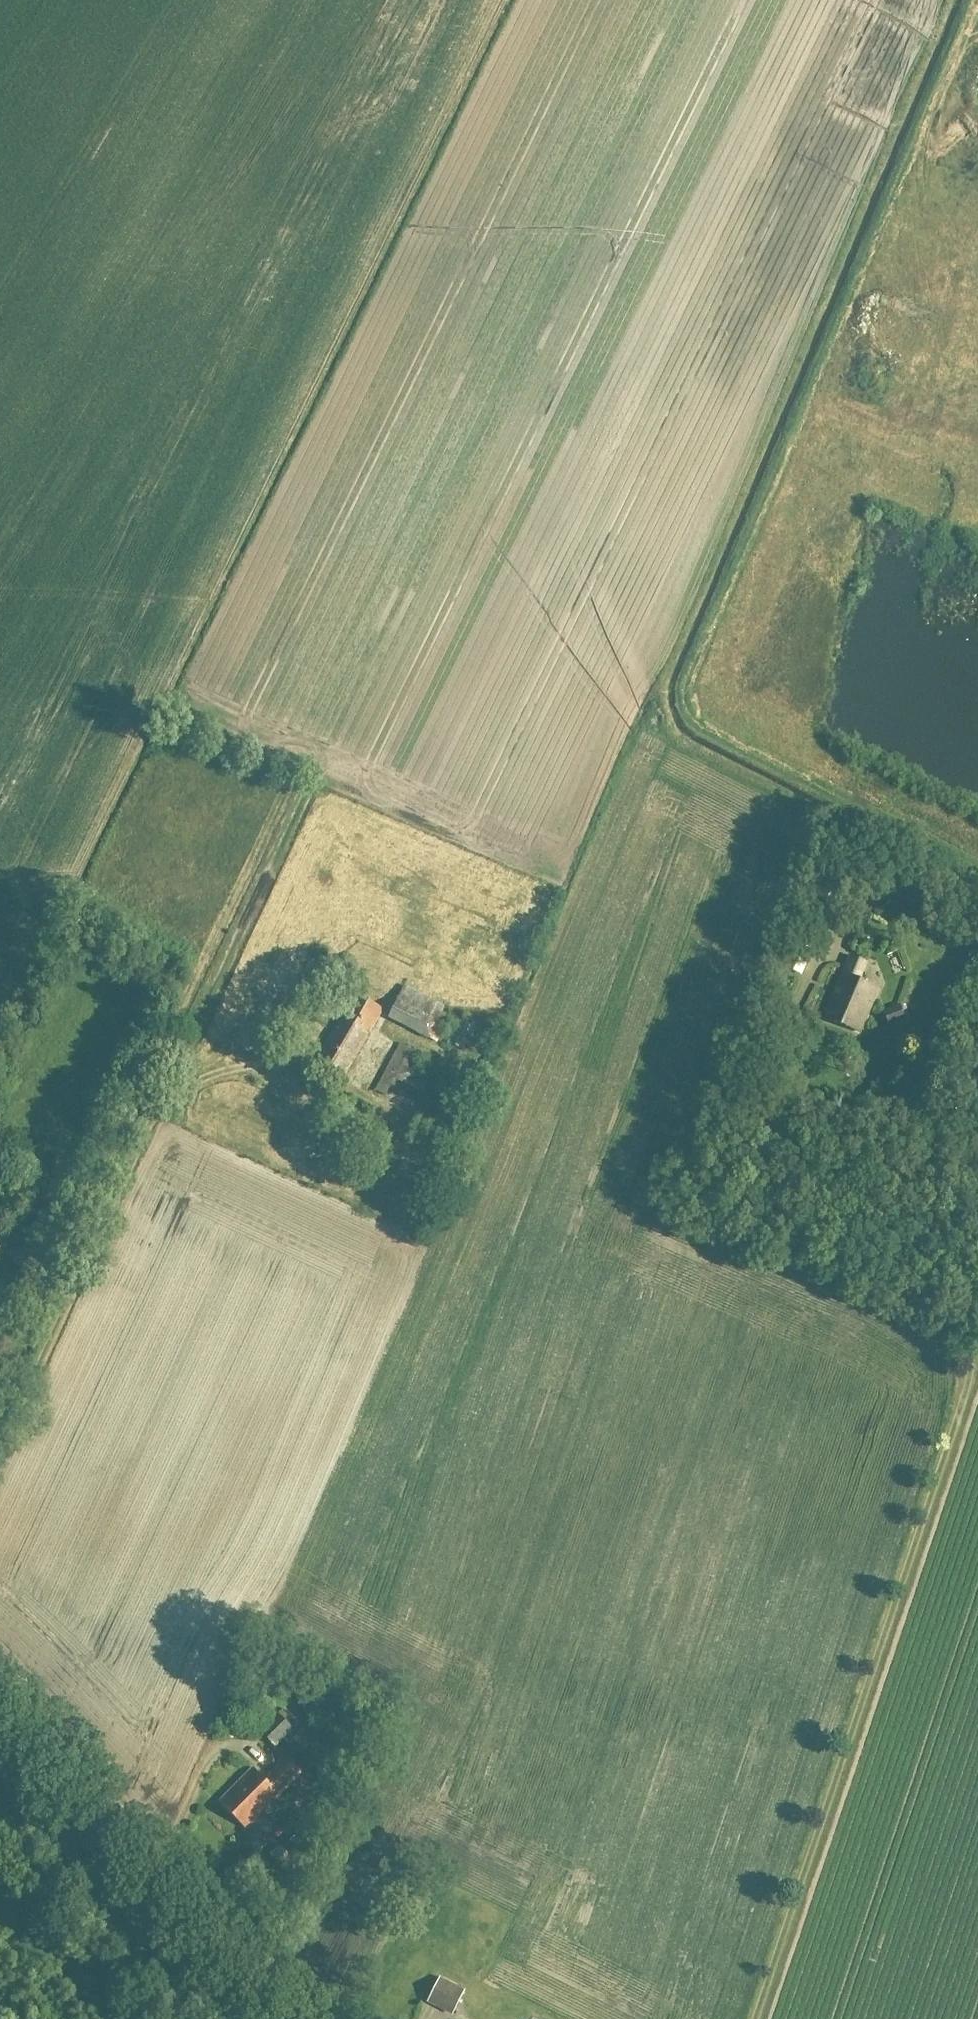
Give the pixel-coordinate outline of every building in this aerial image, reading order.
[(850,956),(843,974),(824,1018),(859,1033),(878,989),(859,980),(866,963),(850,956)] [(890,1011),(892,1024),(907,1021),(904,1009),(890,1011)] [(464,1017),(453,1040),(464,1045),(474,1021),(464,1017)] [(5,1249),(13,1236),(0,1229),(0,1258),(5,1249)] [(8,1350),(0,1345),(0,1363),(8,1350)] [(275,1747),(293,1729),(278,1715),(261,1732),(275,1747)] [(246,1830),(302,1773),(287,1758),(265,1780),(253,1769),(219,1803),(246,1830)] [(301,1860),(314,1848),(299,1832),(287,1845),(301,1860)] [(464,1991),(439,1979),(427,2004),(453,2016),(464,1991)]
